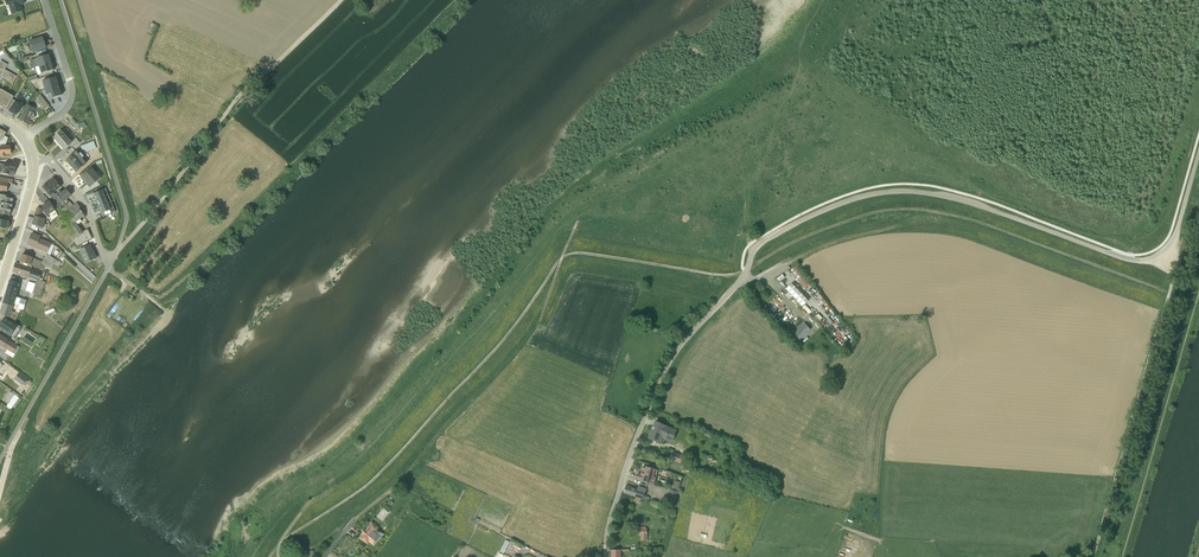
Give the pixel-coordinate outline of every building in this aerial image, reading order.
[(11,15),(22,11),(20,6),(24,5),(22,0),(9,0),(5,1),(6,6),(9,5),(11,15)] [(29,42),(32,52),(45,48),(45,47),(46,46),(45,44),(44,43),(42,38),(29,42)] [(38,67),(51,63),(48,54),(35,58),(36,59),(35,62),(37,64),(38,67)] [(38,75),(53,70),(51,63),(38,67),(35,67),(38,75)] [(1,77),(7,80),(11,74),(5,70),(1,77)] [(16,77),(11,74),(7,80),(12,83),(16,77)] [(42,82),(45,90),(58,86),(56,77),(42,82)] [(58,86),(45,90),(46,95),(48,95),(49,99),(61,96),(58,86)] [(21,101),(26,90),(22,88),(15,102),(9,112),(16,116),(19,110),(21,111),(23,106),(24,104),(21,101)] [(41,96),(38,91),(33,95),(36,100),(41,96)] [(0,105),(0,106),(9,112),(15,101),(12,100),(13,97),(7,93),(0,105)] [(42,98),(39,101),(45,109),(48,106),(42,98)] [(33,113),(35,109),(26,105),(19,121),(27,124),(29,119),(30,119),(35,118),(33,113)] [(61,131),(53,138),(64,149),(72,143),(68,139),(72,134),(70,132),(65,136),(61,131)] [(84,154),(96,149),(93,141),(81,146),(84,154)] [(10,146),(0,146),(0,157),(6,156),(6,155),(11,155),(10,146)] [(76,152),(66,160),(76,172),(87,163),(76,152)] [(100,178),(91,168),(81,177),(87,184),(86,184),(90,188),(100,178)] [(13,180),(0,177),(0,191),(6,192),(8,184),(12,185),(13,180)] [(53,178),(42,187),(49,196),(50,196),(52,199),(56,196),(56,195),(54,193),(60,186),(53,178)] [(65,206),(68,209),(73,206),(70,202),(69,202),(67,200),(71,196),(65,189),(61,193),(60,191),(56,196),(62,203),(65,206)] [(115,212),(114,208),(105,189),(93,194),(103,217),(106,216),(115,212)] [(11,199),(9,198),(9,197),(0,194),(0,206),(11,208),(13,203),(13,199),(11,199)] [(62,203),(56,196),(52,199),(54,201),(51,204),(55,209),(62,203)] [(37,208),(35,216),(45,220),(46,220),(48,218),(47,216),(56,210),(55,209),(51,204),(49,201),(42,206),(44,210),(37,208)] [(80,207),(77,203),(73,206),(68,209),(60,215),(68,226),(67,228),(69,231),(78,226),(77,225),(82,222),(80,219),(84,215),(79,208),(80,207)] [(3,216),(3,215),(9,216),(10,213),(11,208),(0,206),(0,215),(3,216)] [(60,215),(68,209),(65,206),(58,211),(60,215)] [(42,229),(45,220),(35,216),(32,225),(36,226),(36,227),(42,229)] [(7,229),(9,221),(0,220),(0,228),(7,229)] [(73,239),(76,246),(92,239),(87,230),(82,232),(78,226),(69,231),(73,235),(74,234),(76,237),(73,239)] [(40,237),(31,233),(27,244),(47,253),(47,254),(50,256),(54,246),(51,244),(51,243),(40,238),(40,237)] [(90,246),(79,250),(85,263),(95,259),(90,246)] [(27,256),(22,254),(19,262),(32,265),(31,268),(43,272),(45,266),(48,268),(50,266),(42,262),(42,261),(36,259),(33,258),(33,256),(28,254),(27,256)] [(47,254),(44,258),(59,267),(61,263),(47,254)] [(42,261),(42,262),(50,266),(52,267),(54,264),(44,258),(42,261)] [(15,274),(28,278),(32,265),(20,262),(20,264),(15,263),(12,272),(15,273),(15,274)] [(805,289),(812,283),(798,264),(790,270),(805,289)] [(45,272),(31,268),(28,278),(36,280),(35,284),(32,293),(40,296),(45,282),(42,281),(45,272)] [(17,278),(11,276),(6,294),(16,297),(20,283),(19,283),(20,280),(17,279),(17,278)] [(32,293),(35,284),(28,282),(25,291),(32,293)] [(802,305),(809,299),(794,283),(787,289),(802,305)] [(6,294),(0,311),(0,313),(6,317),(15,321),(21,309),(23,310),(25,305),(19,303),(21,299),(6,294)] [(55,307),(46,311),(47,315),(56,312),(55,307)] [(14,339),(20,329),(16,327),(17,325),(15,321),(6,317),(2,322),(1,322),(0,324),(0,330),(14,339)] [(799,329),(792,337),(797,342),(811,329),(805,324),(801,327),(800,327),(799,328),(799,329)] [(20,360),(21,359),(24,362),(26,359),(28,360),(31,354),(9,340),(0,335),(0,345),(4,348),(7,350),(5,353),(13,358),(15,354),(18,349),(22,352),(17,358),(20,360)] [(19,373),(14,379),(23,386),(24,385),(25,386),(28,382),(27,380),(27,379),(19,373)] [(3,402),(7,405),(6,406),(5,407),(12,411),(22,398),(13,391),(11,393),(6,389),(1,395),(6,398),(3,402)] [(673,442),(678,430),(656,421),(649,439),(661,444),(664,438),(673,442)] [(677,462),(680,454),(673,451),(669,459),(677,462)] [(665,467),(667,460),(659,457),(656,464),(662,466),(665,467)] [(654,484),(658,470),(644,466),(641,475),(638,474),(636,478),(654,484)] [(638,490),(626,486),(624,492),(643,499),(646,489),(639,487),(638,490)] [(674,506),(678,491),(670,489),(666,504),(674,506)] [(366,543),(378,528),(372,523),(359,538),(366,543)] [(641,541),(647,541),(647,528),(638,528),(638,535),(641,535),(641,541)] [(505,551),(510,542),(505,540),(501,549),(505,551)] [(621,551),(629,550),(629,549),(620,549),(620,550),(612,550),(612,556),(621,556),(621,551)]
